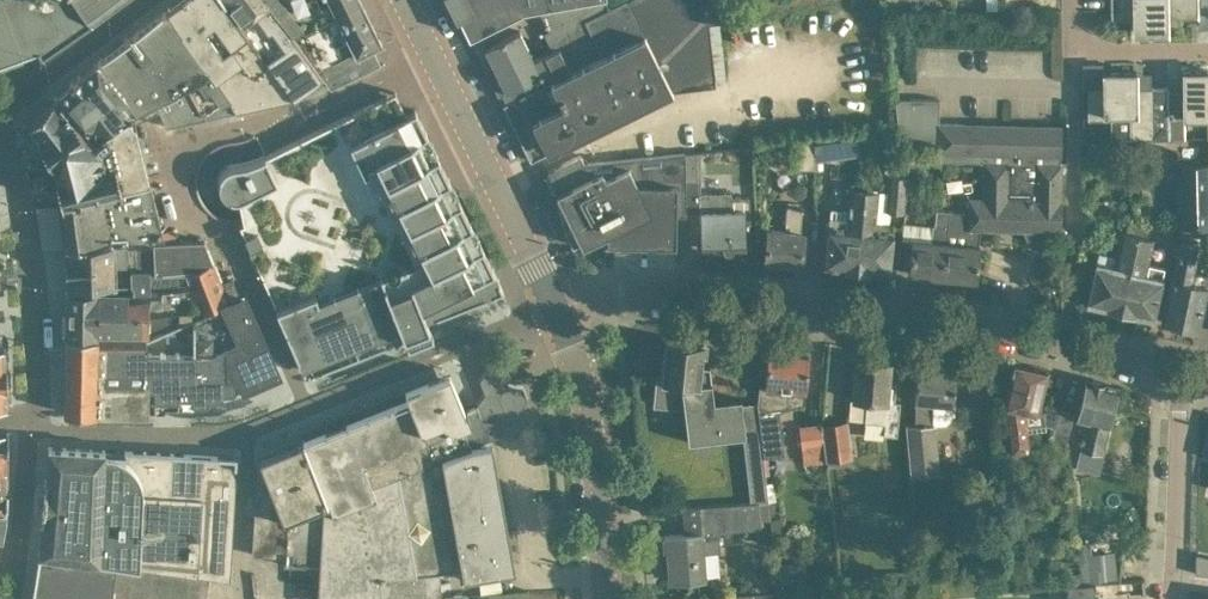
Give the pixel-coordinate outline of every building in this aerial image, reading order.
[(119,0),(0,0),(0,67),(24,58),(22,53),(38,48),(42,54),(92,20),(119,0)] [(294,97),(265,56),(241,22),(225,0),(176,0),(167,7),(167,8),(182,28),(179,30),(211,71),(187,83),(205,117),(294,97)] [(265,56),(294,97),(318,79),(323,76),(306,53),(282,20),(267,0),(225,0),(241,22),(265,56)] [(323,0),(267,0),(282,20),(293,15),(323,0)] [(293,15),(282,20),(306,53),(312,50),(371,18),(362,0),(323,0),(293,15)] [(469,35),(522,8),(536,6),(569,0),(452,0),(469,35)] [(518,133),(531,159),(569,140),(671,89),(714,84),(707,18),(719,16),(716,0),(705,2),(705,0),(622,0),(612,4),(609,0),(569,0),(536,6),(558,47),(533,60),(518,30),(507,36),(485,46),(498,71),(489,75),(498,94),(507,90),(511,99),(502,103),(518,133)] [(1142,32),(1167,31),(1167,16),(1198,15),(1198,0),(1111,0),(1111,17),(1133,16),(1133,32),(1142,32)] [(155,100),(187,83),(211,71),(179,30),(182,28),(167,8),(109,50),(96,61),(138,109),(155,100)] [(371,18),(312,50),(306,53),(323,76),(331,87),(381,62),(373,45),(382,41),(371,18)] [(113,124),(133,111),(138,109),(96,61),(80,74),(78,75),(107,109),(103,112),(113,124)] [(1182,69),(1183,116),(1207,116),(1207,136),(1207,69),(1182,69)] [(1111,70),(1104,70),(1103,70),(1103,72),(1103,87),(1088,87),(1088,117),(1130,116),(1131,136),(1151,136),(1150,86),(1136,86),(1136,70),(1111,70)] [(91,138),(113,124),(103,112),(107,109),(78,75),(54,96),(91,138)] [(187,83),(155,100),(159,108),(158,108),(165,124),(205,117),(187,83)] [(1167,86),(1150,86),(1151,136),(1168,136),(1168,91),(1167,86)] [(322,366),(324,365),(334,361),(404,333),(406,337),(408,341),(419,337),(433,331),(429,322),(432,321),(429,313),(439,309),(502,284),(499,278),(498,276),(477,232),(471,220),(460,198),(455,188),(449,175),(439,155),(437,153),(433,143),(432,142),(415,108),(406,112),(395,90),(261,156),(248,161),(235,163),(228,165),(223,169),(219,175),(219,183),(223,191),(230,196),(239,196),(241,209),(244,221),(240,223),(302,363),(303,366),(306,372),(322,366)] [(149,178),(135,120),(135,118),(133,111),(113,124),(91,138),(54,96),(52,99),(28,122),(35,131),(41,139),(39,141),(46,151),(38,157),(43,164),(49,187),(58,185),(62,200),(149,178)] [(909,141),(920,142),(935,142),(935,160),(984,160),(1006,161),(1061,162),(1062,124),(939,121),(940,97),(910,96),(909,141)] [(133,111),(135,118),(135,120),(150,112),(158,108),(159,108),(155,100),(138,109),(133,111)] [(831,157),(828,139),(814,141),(814,160),(831,157)] [(797,141),(797,167),(814,167),(814,160),(814,141),(797,141)] [(701,179),(700,149),(685,151),(686,179),(687,179),(701,179)] [(583,244),(606,233),(607,238),(604,239),(604,241),(676,243),(676,213),(687,214),(687,179),(686,179),(685,151),(584,161),(581,153),(572,157),(551,168),(561,189),(557,191),(583,244)] [(910,161),(900,160),(899,174),(907,175),(909,175),(910,161)] [(981,226),(1027,227),(1028,202),(1032,202),(1032,196),(1006,195),(1006,161),(984,160),(984,195),(970,195),(969,212),(967,230),(980,231),(981,226)] [(1060,199),(1061,162),(1006,161),(1006,195),(1032,196),(1032,202),(1028,202),(1027,227),(1061,228),(1061,199),(1060,199)] [(1178,165),(1180,224),(1207,224),(1207,164),(1178,165)] [(904,210),(905,197),(907,175),(899,174),(889,173),(887,189),(864,187),(857,268),(888,271),(891,248),(892,230),(893,223),(889,223),(890,209),(904,210)] [(125,242),(154,241),(165,241),(156,205),(149,178),(62,200),(61,200),(63,218),(66,244),(125,242)] [(831,207),(827,241),(825,265),(857,268),(864,187),(851,186),(849,209),(831,207)] [(751,244),(750,220),(750,193),(700,195),(701,246),(722,245),(724,249),(728,250),(732,249),(734,245),(734,239),(749,238),(750,244),(751,244)] [(768,227),(767,236),(765,259),(801,263),(803,239),(804,230),(801,229),(803,204),(786,203),(783,228),(768,227)] [(933,225),(932,238),(917,237),(912,237),(911,247),(909,271),(944,275),(948,210),(937,209),(936,224),(933,225)] [(967,230),(969,212),(948,210),(944,275),(977,278),(980,244),(979,244),(980,231),(967,230)] [(1134,233),(1137,222),(1128,220),(1126,231),(1122,230),(1114,264),(1097,260),(1087,301),(1092,302),(1094,305),(1100,307),(1104,305),(1120,308),(1138,234),(1134,233)] [(1153,316),(1158,293),(1165,265),(1147,261),(1153,237),(1149,236),(1151,226),(1137,222),(1134,233),(1138,234),(1120,308),(1136,312),(1139,316),(1145,317),(1149,315),(1153,316)] [(201,310),(208,307),(229,300),(228,298),(221,280),(205,239),(165,241),(154,241),(155,268),(157,271),(160,272),(187,271),(192,284),(199,305),(201,310)] [(1207,272),(1193,269),(1199,243),(1180,239),(1162,318),(1179,322),(1181,324),(1190,326),(1193,325),(1197,326),(1206,284),(1207,272)] [(154,241),(125,242),(66,244),(69,285),(92,284),(133,282),(133,289),(162,287),(192,284),(187,271),(160,272),(157,271),(155,268),(154,241)] [(240,293),(233,275),(221,280),(228,298),(240,293)] [(127,310),(162,310),(199,305),(192,284),(162,287),(162,291),(129,293),(129,287),(92,289),(68,290),(67,311),(97,311),(97,308),(127,307),(127,310)] [(229,300),(208,307),(214,351),(226,346),(240,340),(262,331),(244,292),(240,293),(228,298),(229,300)] [(97,311),(67,311),(67,333),(89,333),(89,331),(92,329),(96,329),(96,333),(146,334),(201,310),(199,305),(162,310),(127,310),(127,307),(97,308),(97,311)] [(201,310),(146,334),(147,353),(151,352),(152,367),(147,367),(148,409),(165,409),(165,405),(167,405),(167,404),(165,404),(164,397),(177,396),(177,405),(193,405),(193,400),(207,400),(207,396),(222,395),(222,391),(230,391),(232,390),(234,390),(236,388),(236,387),(237,385),(237,381),(234,377),(233,376),(232,376),(230,376),(226,376),(226,346),(214,351),(208,307),(201,310)] [(147,353),(146,334),(96,333),(96,329),(92,329),(89,331),(89,333),(67,333),(65,411),(95,412),(148,412),(148,409),(147,367),(152,367),(151,352),(147,353)] [(233,376),(234,377),(236,379),(237,381),(237,383),(241,383),(243,387),(244,388),(280,372),(262,331),(240,340),(226,346),(226,376),(230,376),(232,376),(233,376)] [(760,500),(768,499),(763,452),(757,410),(756,402),(742,403),(741,396),(714,400),(710,365),(702,364),(704,344),(687,342),(687,341),(665,339),(661,381),(682,383),(688,440),(712,438),(742,435),(749,501),(760,500)] [(759,381),(756,402),(757,410),(779,406),(803,403),(804,390),(805,390),(807,377),(809,353),(768,350),(766,373),(765,384),(761,383),(761,381),(759,381)] [(856,358),(854,382),(852,398),(866,399),(864,420),(885,422),(884,433),(897,434),(901,400),(895,399),(897,381),(889,380),(891,361),(856,358)] [(918,364),(915,398),(915,399),(915,424),(905,425),(910,475),(939,472),(934,424),(946,422),(954,415),(955,402),(953,402),(956,367),(918,364)] [(1028,365),(1026,364),(1026,365),(1025,372),(1013,369),(1009,385),(1004,386),(1001,398),(1005,402),(1004,404),(1005,404),(1009,438),(1004,438),(1005,449),(1010,449),(1011,449),(1027,447),(1029,447),(1031,447),(1029,430),(1046,428),(1046,423),(1055,425),(1059,406),(1056,406),(1040,402),(1042,394),(1047,371),(1042,370),(1043,367),(1032,364),(1031,367),(1028,366),(1028,365)] [(408,396),(302,439),(328,500),(324,501),(319,566),(317,598),(397,598),(399,598),(411,598),(415,598),(415,597),(419,597),(414,565),(398,473),(481,439),(502,431),(516,434),(525,422),(520,409),(529,397),(523,383),(509,381),(504,368),(489,366),(479,378),(485,391),(476,402),(475,403),(476,405),(465,409),(464,409),(452,379),(448,370),(405,388),(408,396)] [(7,404),(9,404),(7,373),(0,374),(0,405),(7,404)] [(1087,419),(1079,447),(1101,452),(1117,385),(1086,377),(1081,400),(1076,417),(1087,419)] [(988,397),(971,399),(974,419),(990,416),(988,397)] [(763,452),(786,449),(782,427),(779,406),(757,410),(763,452)] [(1060,407),(1059,406),(1055,425),(1051,440),(1066,444),(1074,410),(1060,407)] [(827,460),(850,456),(851,456),(846,418),(822,422),(825,445),(827,460)] [(825,445),(822,422),(806,424),(799,425),(802,448),(825,445)] [(291,474),(286,554),(285,564),(319,566),(324,501),(328,500),(302,439),(281,447),(291,474)] [(515,567),(511,545),(508,529),(492,440),(482,442),(481,439),(398,473),(414,565),(419,597),(440,595),(438,571),(462,569),(463,577),(515,567)] [(120,448),(49,444),(39,551),(230,577),(237,454),(120,448)] [(253,552),(286,554),(291,474),(281,447),(259,456),(253,552)] [(762,526),(761,519),(760,500),(749,501),(700,504),(700,511),(684,512),(685,532),(666,533),(669,576),(689,575),(689,578),(706,577),(704,551),(721,550),(720,529),(762,526)] [(1062,549),(1055,534),(1041,541),(1048,556),(1062,549)] [(1083,583),(1095,582),(1099,582),(1099,581),(1098,579),(1118,577),(1115,550),(1092,552),(1080,553),(1081,569),(1083,583)] [(32,598),(206,598),(210,575),(230,578),(230,577),(39,551),(32,598)] [(791,579),(778,580),(778,593),(779,598),(792,598),(792,593),(791,580),(791,579)] [(1095,582),(1069,586),(1067,598),(1093,598),(1095,582)]
